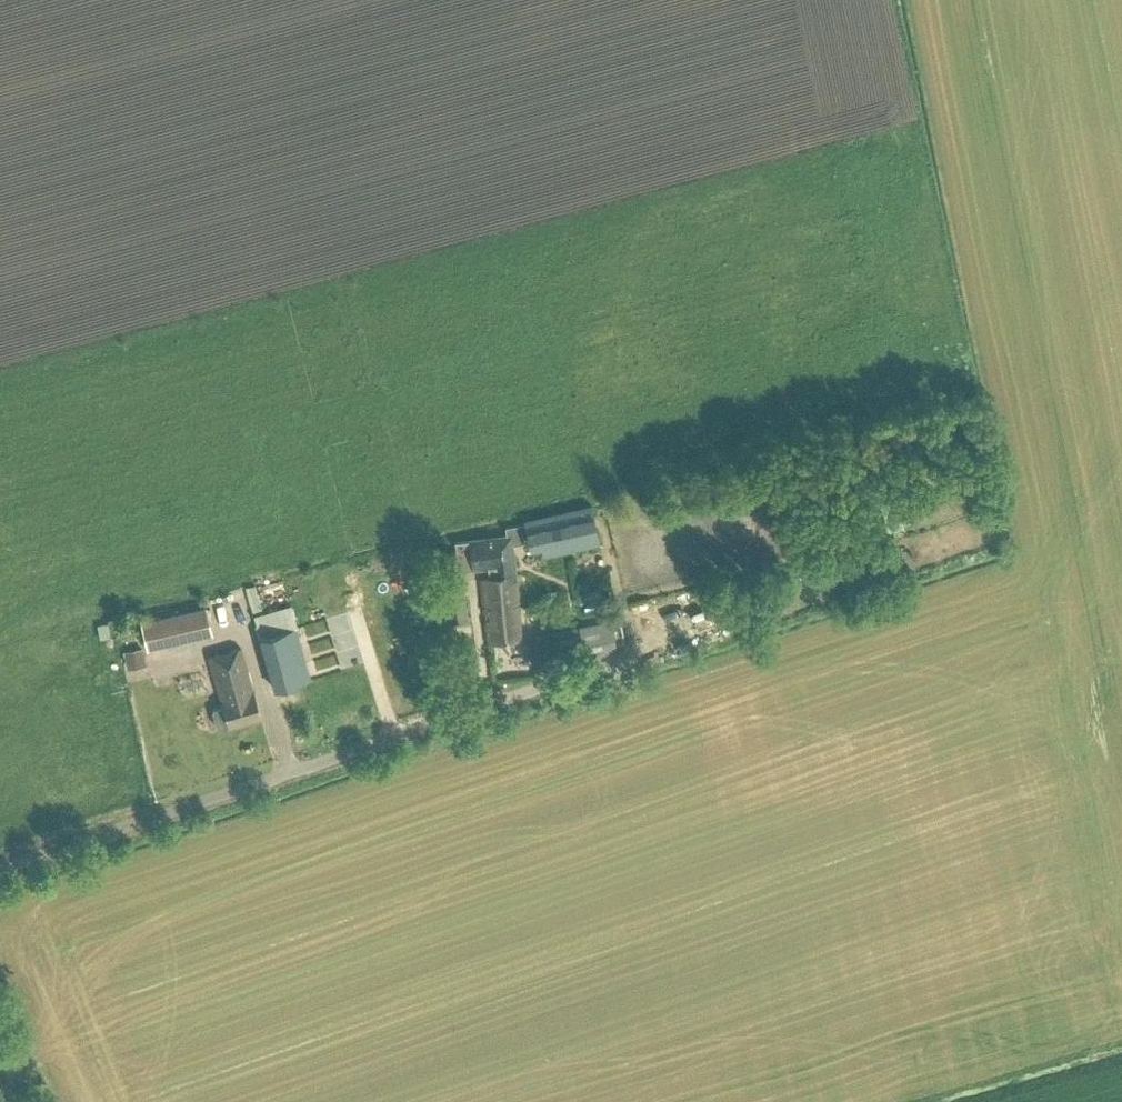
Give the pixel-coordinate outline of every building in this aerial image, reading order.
[(590,504),(522,520),(527,546),(539,544),(542,557),(599,544),(590,504)] [(505,535),(471,538),(475,572),(484,571),(485,579),(478,580),(485,643),(519,639),(517,619),(514,620),(513,611),(517,611),(510,545),(523,544),(521,525),(504,527),(505,535)] [(456,553),(434,556),(441,622),(443,622),(463,620),(456,553)] [(255,584),(248,585),(246,586),(251,611),(261,609),(255,584)] [(291,603),(254,613),(273,688),(306,680),(305,679),(305,678),(304,673),(292,628),(295,628),(297,627),(291,603)] [(147,647),(213,632),(206,604),(141,619),(147,647)] [(559,663),(586,658),(580,624),(553,629),(559,663)] [(546,634),(528,636),(531,653),(549,650),(546,634)] [(225,724),(257,715),(239,644),(207,652),(220,703),(210,705),(209,708),(212,722),(215,724),(225,721),(225,724)] [(141,649),(122,653),(126,671),(145,667),(141,649)] [(95,654),(84,656),(87,676),(98,674),(95,654)]
